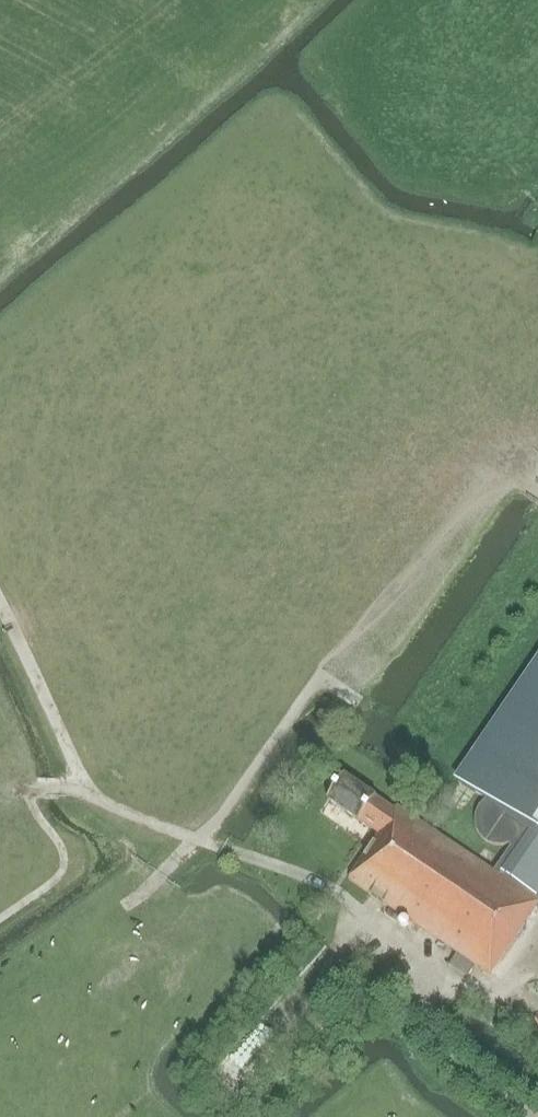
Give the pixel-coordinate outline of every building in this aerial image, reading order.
[(460,779),(489,798),(485,801),(483,802),(481,804),(480,806),(478,809),(477,811),(476,814),(476,817),(475,819),(475,822),(475,824),(476,827),(476,829),(477,831),(478,833),(480,836),(481,838),(483,840),(485,841),(487,843),(490,844),(492,845),(495,846),(498,847),(501,847),(505,847),(508,846),(510,845),(511,848),(495,872),(398,807),(395,811),(376,798),(345,776),(328,801),(360,822),(379,835),(349,879),(457,953),(449,964),(468,977),(476,965),(490,975),(537,904),(537,902),(537,901),(537,900),(537,665),(460,779)]
